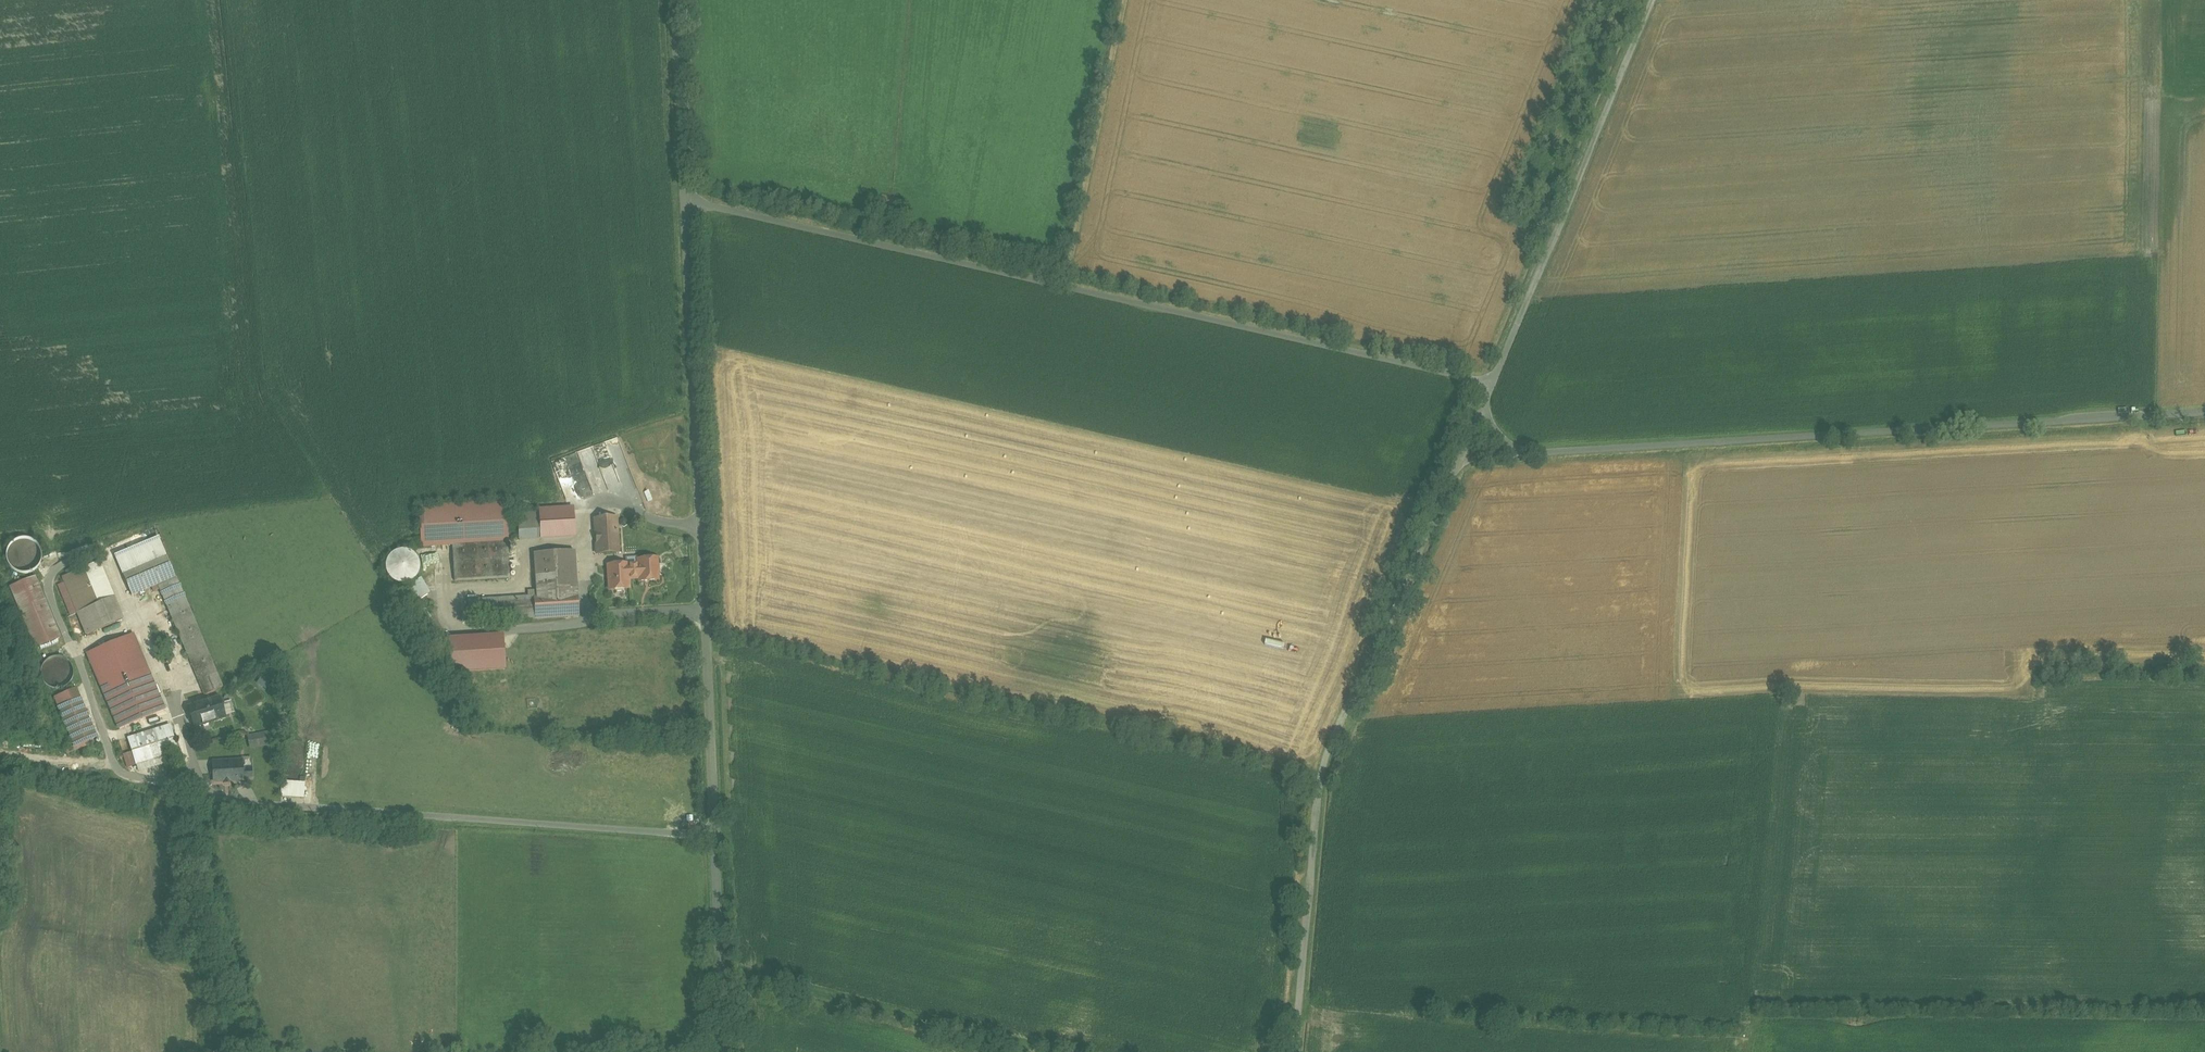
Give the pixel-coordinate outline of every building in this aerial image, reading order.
[(576,455),(565,458),(569,468),(579,464),(576,455)] [(504,501),(419,505),(421,544),(506,539),(504,501)] [(572,510),(517,514),(519,541),(552,538),(552,537),(574,535),(572,510)] [(617,517),(594,518),(596,557),(608,557),(619,557),(617,517)] [(506,539),(452,544),(454,582),(510,578),(506,539)] [(40,540),(12,541),(13,569),(42,567),(40,540)] [(575,552),(539,554),(541,596),(467,601),(468,622),(565,616),(564,595),(558,595),(558,582),(577,581),(575,552)] [(391,579),(395,582),(401,583),(406,583),(411,581),(414,577),(417,572),(418,567),(416,562),(414,558),(409,554),(404,553),(400,553),(395,554),(391,557),(388,561),(387,565),(387,570),(388,575),(391,579)] [(660,555),(619,557),(608,557),(609,591),(631,591),(631,580),(661,579),(660,555)] [(167,558),(123,576),(132,596),(159,585),(175,578),(167,558)] [(60,638),(35,578),(11,588),(36,648),(60,638)] [(217,675),(189,610),(175,578),(159,585),(200,682),(217,675)] [(577,594),(564,595),(565,616),(579,616),(577,594)] [(114,598),(78,613),(87,635),(123,620),(114,598)] [(157,674),(150,676),(132,634),(93,650),(114,699),(123,728),(169,713),(157,674)] [(503,636),(451,638),(451,672),(507,669),(503,636)] [(63,658),(60,657),(57,657),(53,657),(50,659),(48,660),(46,661),(45,662),(44,664),(43,665),(42,667),(42,669),(41,671),(41,673),(41,675),(42,677),(42,679),(43,680),(44,682),(45,684),(46,685),(48,686),(50,687),(52,688),(55,689),(58,689),(62,689),(65,687),(66,686),(68,685),(70,683),(71,682),(72,680),(72,678),(73,676),(73,674),(73,672),(73,670),(73,669),(72,667),(71,665),(70,664),(69,662),(68,661),(67,660),(65,659),(63,658)] [(217,675),(200,682),(205,695),(222,688),(217,675)] [(58,697),(76,746),(68,749),(69,753),(102,741),(83,688),(58,697)] [(219,698),(188,708),(194,727),(226,717),(219,698)] [(170,725),(128,738),(136,764),(178,751),(170,725)] [(269,733),(248,737),(250,748),(272,743),(269,733)] [(242,760),(213,762),(214,782),(224,781),(224,780),(229,780),(230,781),(243,780),(242,760)] [(304,785),(282,783),(281,796),(304,798),(304,785)]
